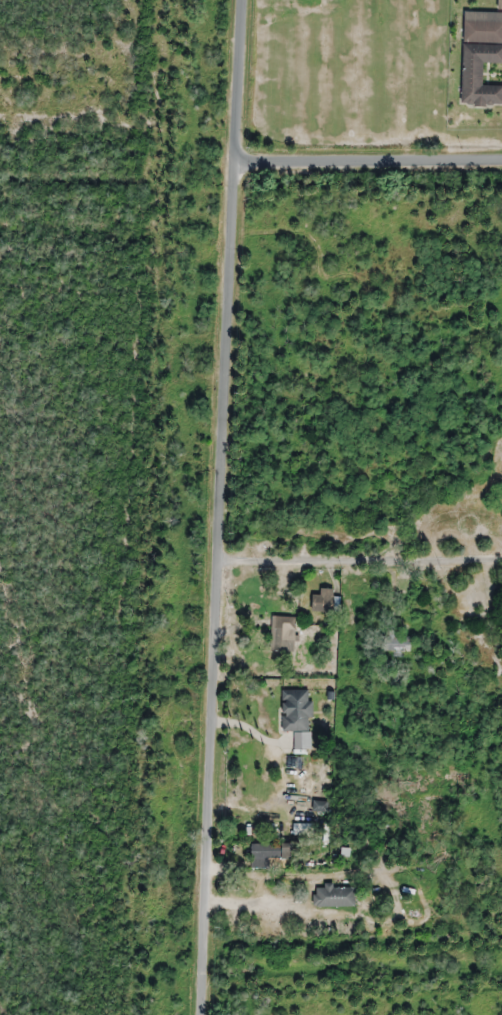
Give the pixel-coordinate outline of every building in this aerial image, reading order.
[(460,105),(501,106),(501,86),(482,85),(482,62),(501,63),(501,0),(497,0),(497,12),(462,11),(460,105)] [(311,612),(333,612),(333,589),(321,589),(321,596),(311,596),(311,612)] [(271,651),(296,651),(296,617),(271,617),(271,651)] [(409,653),(409,636),(384,636),(384,653),(409,653)] [(311,690),(281,690),(281,731),(311,731),(311,690)] [(250,868),(289,868),(289,845),(250,845),(250,868)] [(354,907),(354,886),(313,886),(313,907),(354,907)]
